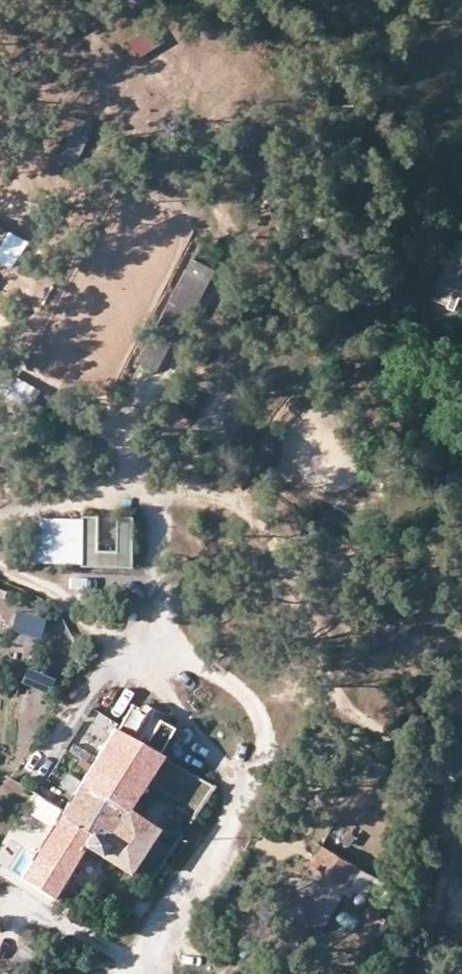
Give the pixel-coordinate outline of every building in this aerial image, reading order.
[(125,39),(136,56),(160,41),(149,24),(125,39)] [(80,161),(92,120),(73,115),(61,156),(80,161)] [(9,265),(24,236),(0,223),(0,260),(9,265)] [(457,241),(433,300),(450,307),(456,292),(461,294),(461,243),(457,241)] [(182,271),(135,360),(157,372),(205,283),(182,271)] [(456,292),(450,307),(449,309),(461,315),(461,294),(456,292)] [(22,400),(31,382),(10,371),(1,389),(22,400)] [(94,516),(38,515),(38,562),(130,564),(131,516),(118,515),(117,550),(94,549),(94,516)] [(70,568),(70,584),(111,585),(111,569),(70,568)] [(7,637),(31,644),(41,614),(17,606),(7,637)] [(23,665),(20,683),(44,688),(47,669),(23,665)] [(128,730),(143,706),(128,697),(113,721),(128,730)] [(170,723),(155,714),(141,738),(156,747),(170,723)] [(113,721),(113,720),(20,872),(58,896),(92,840),(130,863),(156,820),(125,801),(158,748),(156,747),(141,738),(128,730),(113,721)] [(25,807),(43,818),(53,803),(35,791),(25,807)] [(328,840),(345,848),(352,830),(336,823),(328,840)] [(363,865),(325,840),(311,862),(331,875),(318,895),(336,907),(351,884),(353,881),(363,865)] [(331,875),(311,862),(298,882),(302,884),(318,895),(331,875)] [(376,874),(363,865),(353,881),(356,882),(366,889),(376,874)] [(318,895),(302,884),(293,898),(327,921),(336,907),(318,895)]
